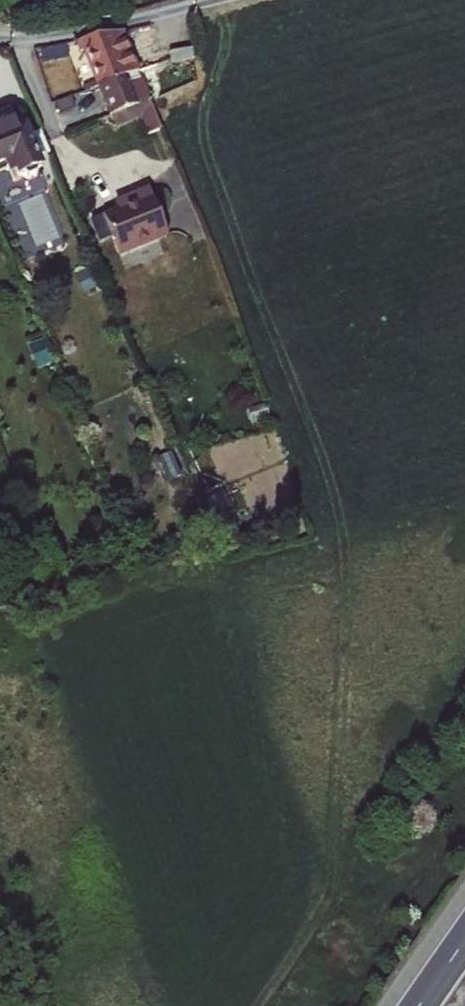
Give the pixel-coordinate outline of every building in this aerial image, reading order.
[(80,39),(99,86),(127,75),(139,70),(125,33),(80,39)] [(70,43),(44,50),(47,60),(72,54),(70,43)] [(196,62),(194,47),(170,51),(172,65),(196,62)] [(99,86),(111,116),(151,101),(142,79),(139,70),(127,75),(99,86)] [(151,101),(111,116),(115,126),(139,117),(155,111),(151,101)] [(43,167),(27,127),(24,120),(15,123),(10,110),(0,114),(0,167),(11,162),(17,178),(43,167)] [(155,111),(139,117),(146,134),(162,128),(155,111)] [(37,123),(27,127),(43,167),(53,162),(37,123)] [(117,202),(121,210),(152,197),(149,189),(117,202)] [(168,236),(152,197),(121,210),(103,217),(120,256),(168,236)]
